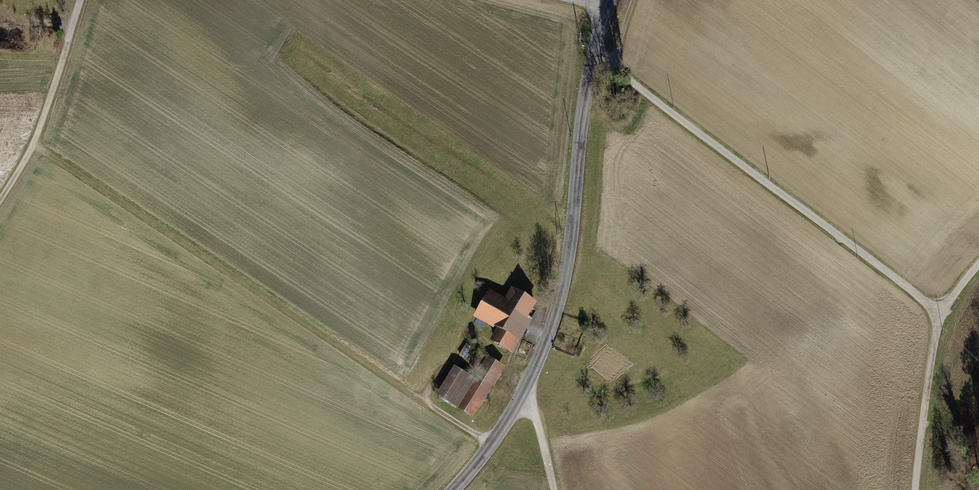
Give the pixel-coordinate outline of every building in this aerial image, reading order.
[(614,95),(616,89),(610,87),(607,93),(614,95)] [(506,303),(490,294),(477,316),(478,317),(474,324),(482,329),(486,321),(501,330),(494,341),(507,348),(534,303),(513,291),(506,303)] [(484,356),(478,352),(470,366),(476,369),(484,356)] [(475,381),(455,369),(439,394),(471,415),(501,367),(488,359),(475,381)]
